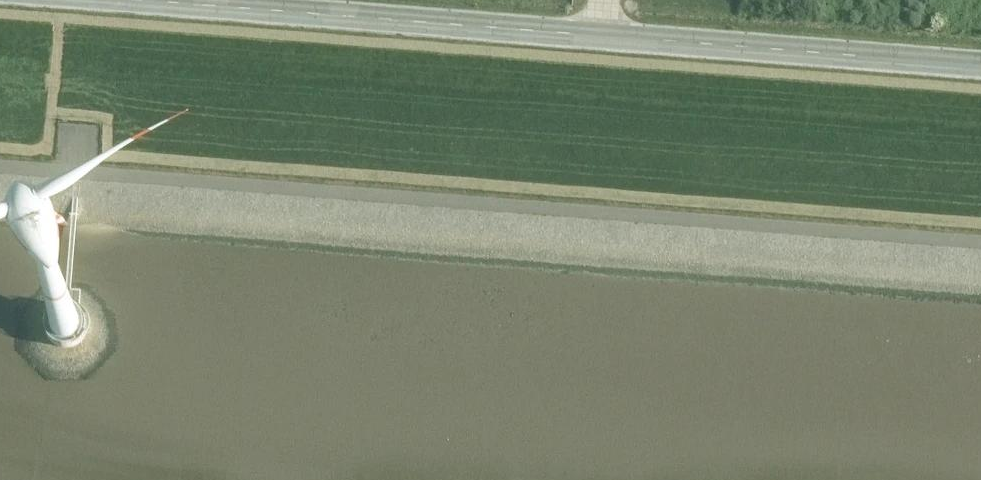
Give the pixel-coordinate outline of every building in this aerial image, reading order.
[(84,336),(85,332),(85,327),(83,322),(80,318),(76,316),(71,314),(66,315),(61,317),(58,321),(56,325),(55,330),(56,335),(59,339),(62,342),(67,344),(72,345),(77,343),(81,340),(84,336)]
